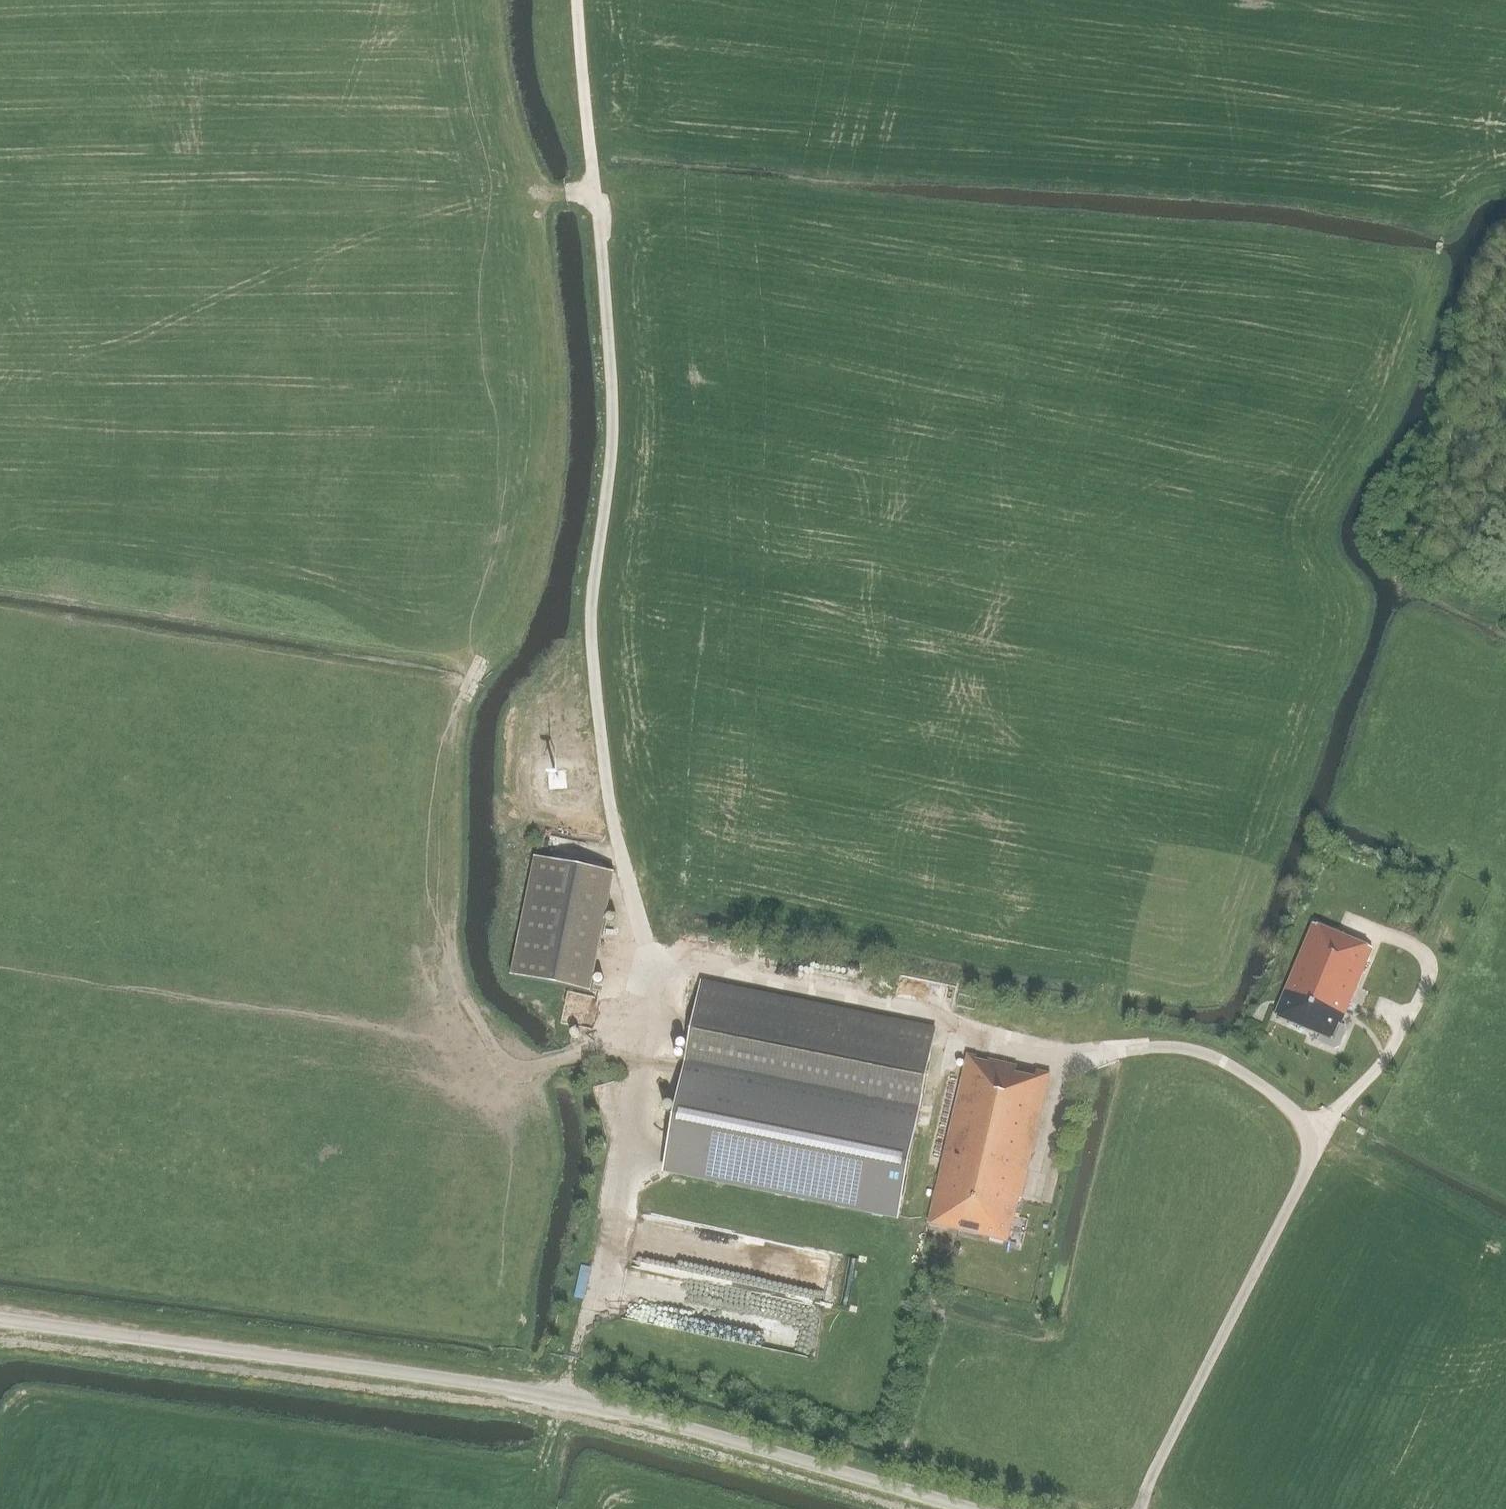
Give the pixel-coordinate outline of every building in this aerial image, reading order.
[(590,991),(614,873),(535,858),(512,976),(590,991)] [(1313,924),(1274,1016),(1321,1035),(1320,1039),(1321,1043),(1334,1049),(1339,1047),(1345,1031),(1344,1027),(1340,1025),(1372,948),(1313,924)] [(915,1125),(935,1029),(702,982),(664,1169),(897,1216),(915,1125)] [(975,1057),(966,1055),(928,1224),(1007,1242),(1013,1217),(1014,1217),(1018,1199),(1020,1199),(1049,1074),(1035,1071),(1034,1078),(1014,1074),(1016,1066),(987,1060),(986,1063),(974,1060),(975,1057)]
